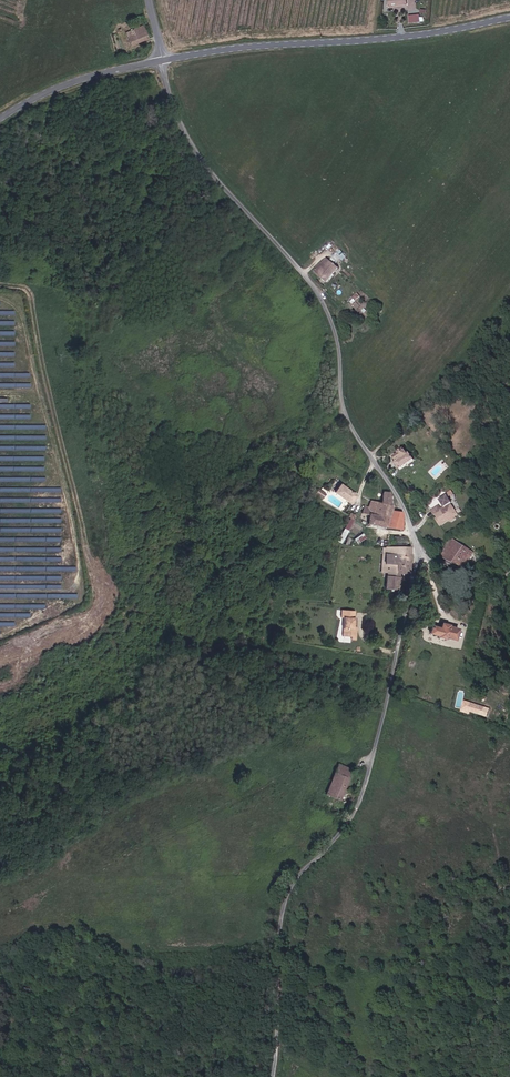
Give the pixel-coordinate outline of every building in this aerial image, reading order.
[(420,14),(409,15),(409,23),(421,22),(420,14)] [(133,26),(136,34),(129,37),(132,43),(149,35),(144,22),(133,26)] [(316,271),(329,281),(340,267),(328,257),(316,271)] [(354,304),(360,295),(356,292),(350,301),(354,304)] [(402,455),(398,457),(400,460),(409,454),(405,449),(401,453),(402,455)] [(402,469),(416,459),(411,452),(409,454),(400,460),(397,462),(402,469)] [(357,494),(346,486),(341,483),(335,492),(352,503),(357,494)] [(381,517),(389,518),(389,527),(404,529),(404,513),(394,512),(395,504),(392,504),(392,493),(385,492),(383,503),(381,517)] [(458,515),(446,496),(440,501),(445,508),(442,510),(439,506),(434,509),(442,519),(439,521),(443,526),(458,515)] [(364,514),(372,515),(375,515),(378,502),(372,500),(369,507),(366,507),(364,514)] [(383,503),(378,502),(375,515),(372,515),(370,524),(380,526),(381,517),(383,503)] [(343,528),(348,531),(355,518),(350,515),(343,528)] [(380,526),(389,527),(389,518),(381,517),(380,526)] [(363,533),(354,539),(357,543),(366,537),(363,533)] [(394,536),(394,544),(407,544),(408,537),(394,536)] [(474,551),(453,539),(443,556),(451,560),(464,568),(474,551)] [(387,572),(400,573),(410,573),(410,556),(387,555),(388,547),(384,546),(383,572),(387,572)] [(410,556),(411,547),(389,547),(388,547),(387,555),(410,556)] [(399,589),(400,576),(387,576),(387,589),(399,589)] [(343,617),(342,637),(352,637),(355,637),(355,627),(356,611),(341,610),(341,617),(343,617)] [(433,626),(431,634),(439,636),(439,638),(447,639),(447,637),(457,640),(460,629),(450,627),(450,625),(443,623),(441,628),(433,626)] [(470,710),(478,713),(480,706),(463,701),(460,711),(469,714),(470,710)] [(480,706),(478,713),(486,715),(488,709),(480,706)] [(340,764),(336,774),(349,779),(353,769),(340,764)] [(327,795),(340,801),(349,779),(336,774),(327,795)]
